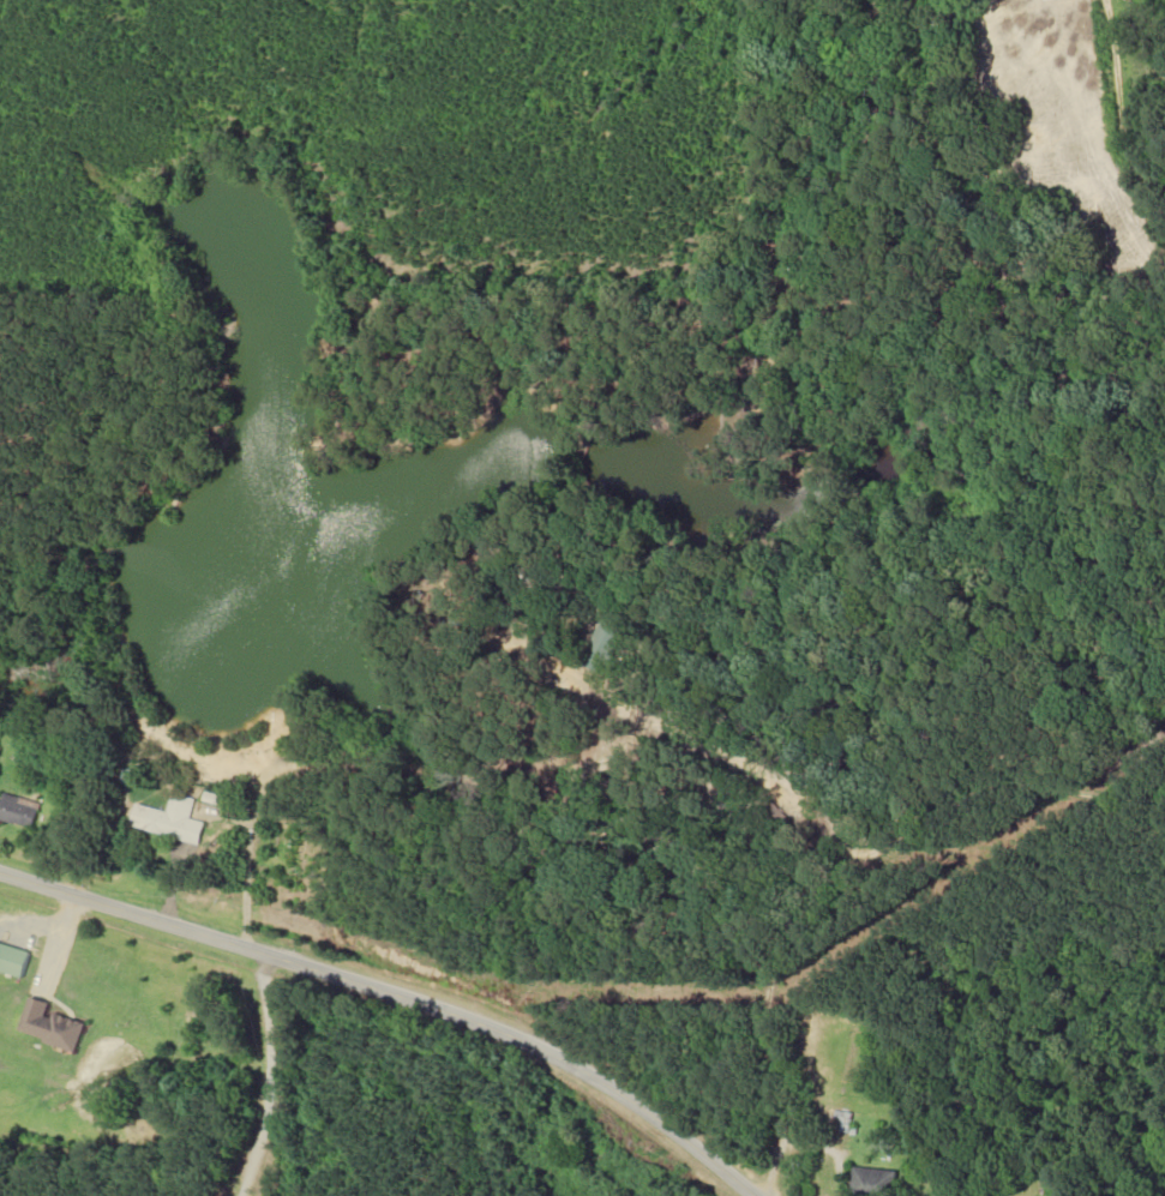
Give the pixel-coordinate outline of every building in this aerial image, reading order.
[(581,663),(604,675),(631,622),(608,610),(581,663)] [(30,829),(38,803),(2,792),(0,798),(0,819),(30,829)] [(197,844),(203,822),(188,819),(194,798),(171,792),(166,812),(148,808),(143,830),(197,844)] [(784,815),(768,797),(755,809),(772,827),(784,815)] [(28,953),(0,943),(0,973),(19,979),(28,953)] [(73,1050),(80,1023),(43,1013),(46,1002),(25,997),(16,1035),(73,1050)] [(895,1170),(851,1168),(850,1195),(894,1195),(895,1170)]
